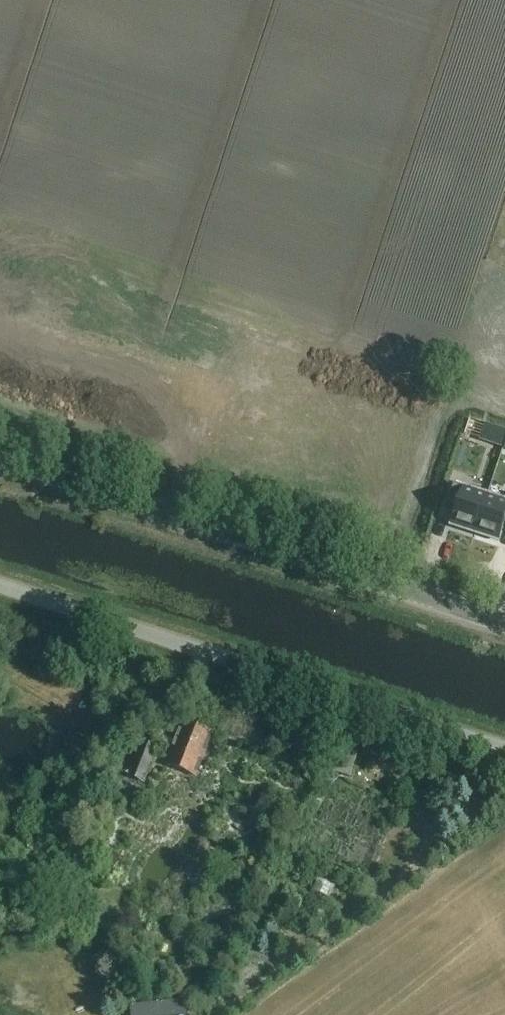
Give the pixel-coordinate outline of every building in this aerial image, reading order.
[(487,425),(481,442),(504,450),(504,448),(504,431),(487,425)] [(453,486),(446,510),(456,513),(455,516),(451,528),(475,535),(487,497),(453,486)] [(475,535),(498,543),(504,523),(504,503),(493,499),(487,497),(475,535)] [(195,775),(212,733),(183,722),(167,764),(195,775)] [(124,775),(144,783),(159,748),(139,740),(124,775)] [(185,1001),(131,1007),(132,1014),(187,1014),(185,1001)]
